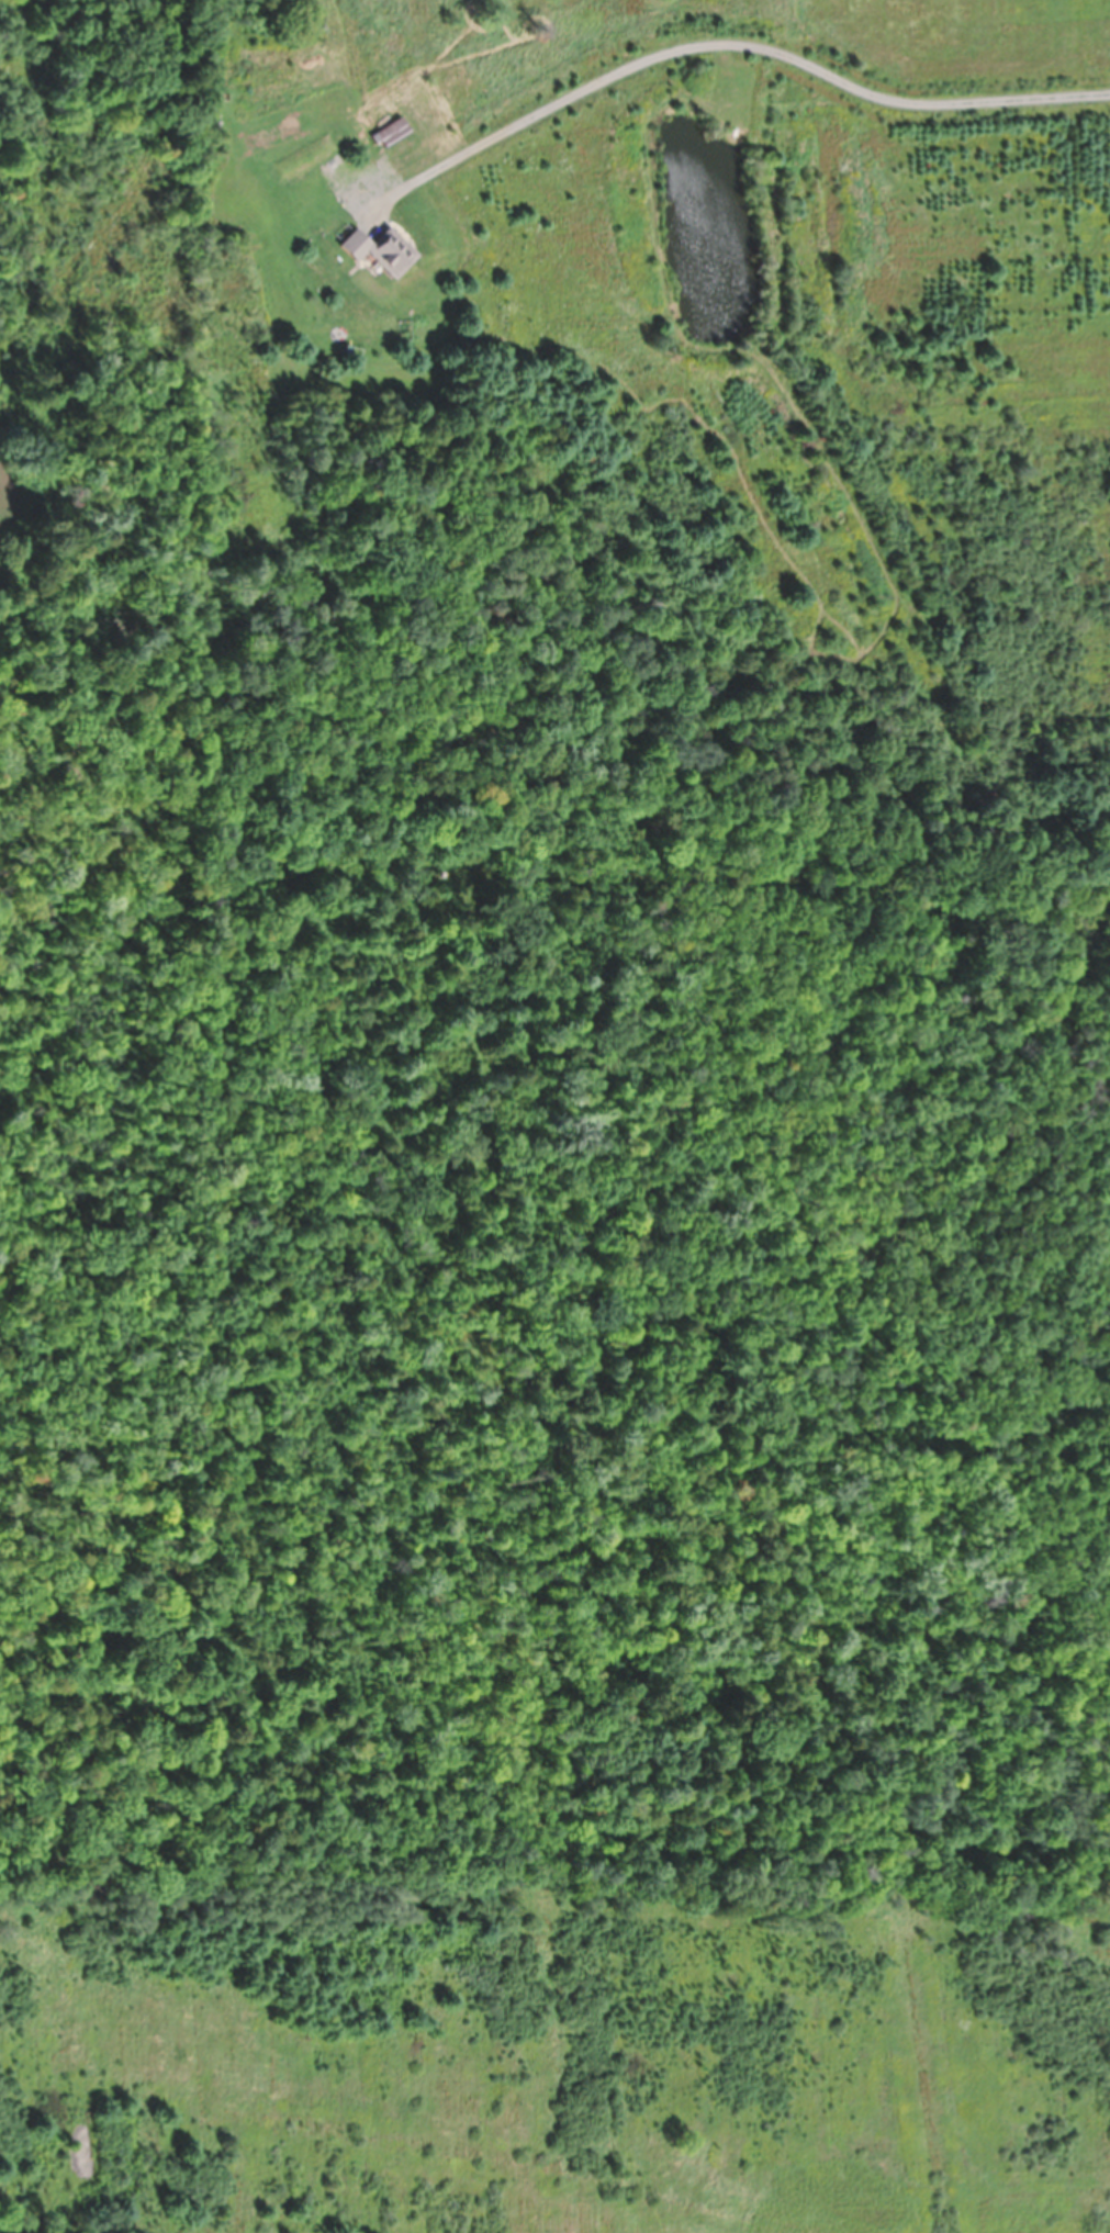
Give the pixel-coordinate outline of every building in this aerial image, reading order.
[(375,134),(379,142),(403,129),(398,121),(375,134)] [(357,227),(340,246),(358,262),(368,251),(398,278),(421,253),(390,225),(374,243),(357,227)] [(920,969),(906,969),(906,979),(920,979),(920,969)]
